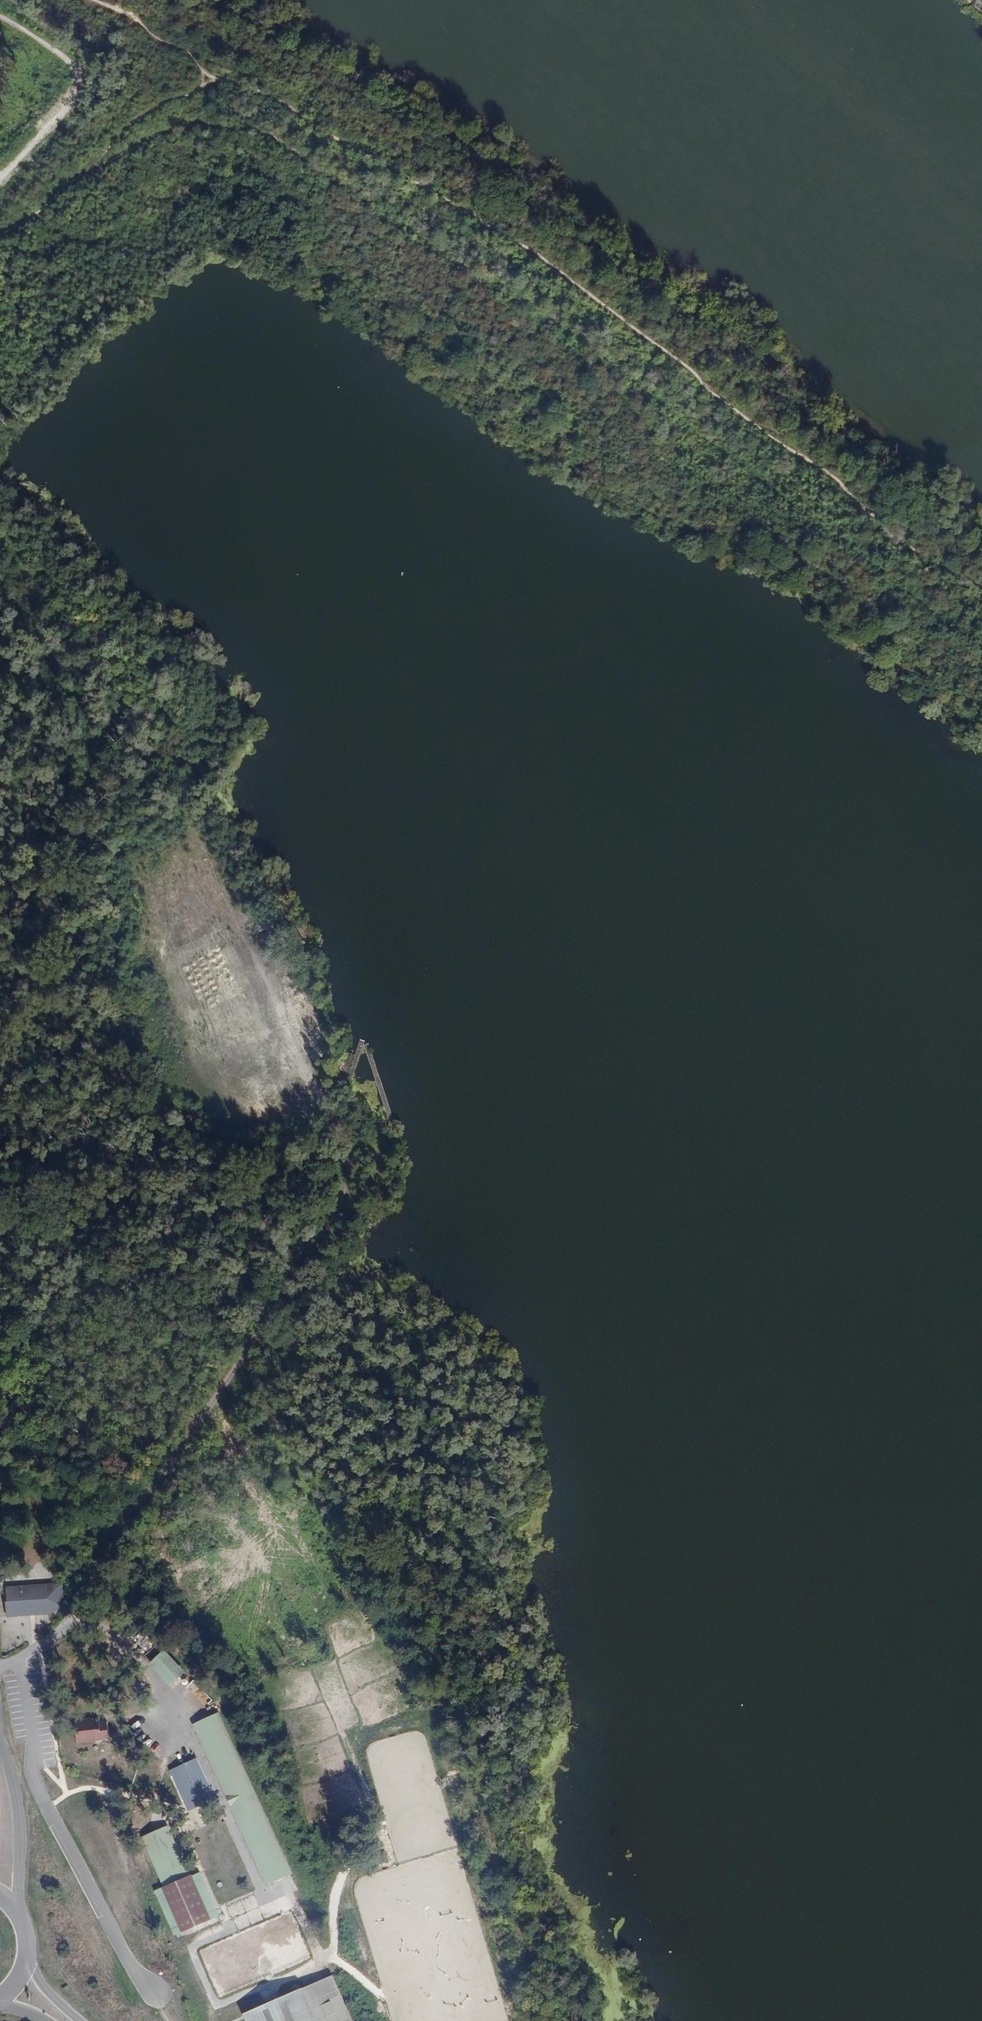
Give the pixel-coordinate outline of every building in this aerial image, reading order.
[(48,1614),(48,1609),(60,1608),(58,1583),(3,1585),(4,1616),(48,1614)] [(184,1675),(164,1652),(153,1661),(173,1684),(184,1675)] [(185,1688),(204,1705),(211,1698),(192,1680),(185,1688)] [(291,1874),(217,1713),(195,1723),(268,1884),(291,1874)] [(104,1717),(97,1719),(96,1715),(72,1723),(78,1742),(109,1733),(104,1717)] [(214,1798),(196,1759),(191,1762),(206,1795),(186,1805),(189,1810),(214,1798)] [(191,1762),(171,1771),(186,1805),(206,1795),(191,1762)] [(189,1878),(165,1827),(143,1836),(166,1887),(189,1878)] [(215,1916),(197,1874),(189,1878),(208,1920),(215,1916)] [(208,1920),(189,1878),(166,1887),(158,1891),(177,1933),(208,1920)] [(349,2018),(336,1989),(338,1988),(332,1975),(321,1980),(325,1988),(322,1990),(327,2001),(320,2004),(313,1988),(305,1991),(304,1988),(245,2014),(248,2020),(344,2020),(349,2018)] [(321,1980),(304,1988),(305,1991),(313,1988),(320,2004),(327,2001),(322,1990),(325,1988),(321,1980)] [(375,2004),(378,2020),(388,2020),(384,2002),(375,2004)]
